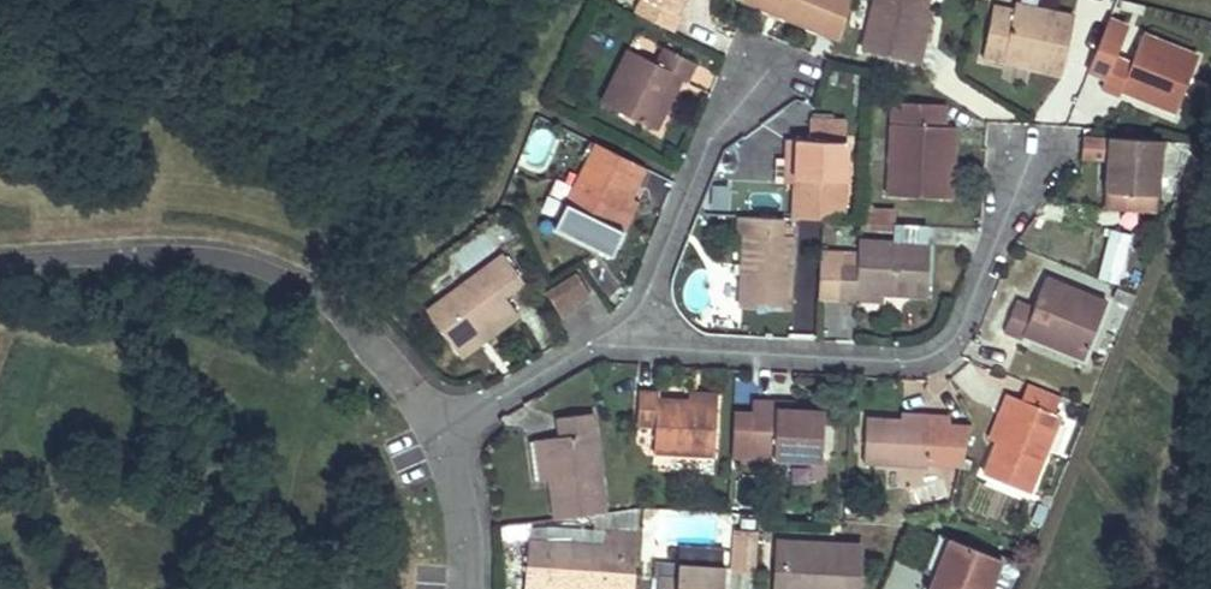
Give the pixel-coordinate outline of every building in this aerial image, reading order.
[(633,11),(671,30),(679,14),(673,10),(678,0),(639,0),(633,11)] [(838,39),(847,0),(743,0),(838,39)] [(861,50),(919,64),(923,45),(917,43),(924,8),(926,0),(873,0),(861,50)] [(1012,10),(991,5),(981,56),(1002,61),(1003,56),(1027,61),(1027,66),(1061,74),(1073,17),(1012,5),(1012,10)] [(931,10),(924,8),(917,43),(923,45),(931,10)] [(1196,57),(1141,33),(1130,62),(1112,55),(1124,28),(1108,22),(1088,72),(1103,78),(1099,89),(1117,96),(1119,92),(1122,85),(1151,96),(1147,102),(1173,112),(1196,57)] [(652,61),(625,48),(599,101),(654,129),(665,105),(659,102),(674,73),(680,77),(684,79),(693,61),(660,46),(652,61)] [(1027,61),(1003,56),(1002,61),(1027,66),(1027,61)] [(680,77),(674,73),(659,102),(665,105),(680,77)] [(1151,96),(1122,85),(1119,92),(1147,102),(1151,96)] [(845,141),(846,123),(813,121),(812,139),(787,138),(785,156),(796,157),(794,178),(793,219),(821,220),(841,221),(845,141)] [(955,126),(889,122),(885,194),(942,197),(944,146),(954,147),(955,126)] [(541,170),(557,136),(536,126),(520,160),(541,170)] [(1162,140),(1107,136),(1104,191),(1158,194),(1162,140)] [(954,147),(944,146),(942,197),(951,197),(954,147)] [(796,157),(785,156),(784,177),(794,178),(796,157)] [(635,184),(587,160),(566,202),(557,219),(578,229),(613,247),(621,230),(613,225),(635,184)] [(642,188),(635,184),(613,225),(621,230),(642,188)] [(564,197),(550,190),(540,211),(554,218),(564,197)] [(869,203),(865,227),(890,231),(894,207),(869,203)] [(793,219),(738,216),(738,234),(743,234),(739,307),(789,309),(793,219)] [(1095,275),(1118,281),(1130,232),(1107,226),(1095,275)] [(929,243),(858,241),(857,264),(839,264),(837,297),(856,298),(855,290),(883,292),(927,294),(929,243)] [(518,283),(500,257),(429,308),(455,345),(493,317),(499,325),(516,313),(502,296),(518,283)] [(576,274),(546,294),(559,315),(589,296),(576,274)] [(1105,301),(1044,276),(1033,307),(1015,299),(1002,331),(1020,339),(1023,334),(1025,329),(1059,343),(1056,348),(1082,359),(1105,301)] [(883,292),(855,290),(856,298),(882,299),(883,292)] [(813,306),(797,307),(798,335),(814,334),(813,306)] [(493,317),(455,345),(461,352),(499,325),(493,317)] [(1059,343),(1025,329),(1023,334),(1056,348),(1059,343)] [(1065,399),(1033,385),(1026,402),(1058,416),(1065,399)] [(657,391),(638,392),(637,425),(654,427),(653,453),(713,455),(715,400),(687,399),(658,397),(657,391)] [(1026,402),(1005,393),(998,410),(1005,414),(995,441),(982,473),(1028,492),(1058,416),(1026,402)] [(752,394),(752,416),(750,457),(822,461),(824,404),(791,403),(778,402),(778,395),(752,394)] [(1005,414),(998,410),(987,438),(995,441),(1005,414)] [(557,436),(543,438),(548,479),(554,519),(605,512),(591,413),(555,417),(557,436)] [(900,419),(865,417),(863,461),(927,466),(929,445),(948,446),(948,415),(930,414),(930,420),(900,419)] [(752,416),(734,415),(732,457),(750,457),(752,416)] [(548,479),(543,438),(529,440),(534,481),(548,479)] [(527,542),(524,588),(632,588),(636,533),(603,531),(602,546),(527,542)] [(754,571),(756,533),(735,531),(732,570),(754,571)] [(937,533),(922,570),(933,575),(928,588),(985,588),(998,559),(937,533)] [(782,560),(781,581),(797,583),(797,588),(857,588),(858,546),(777,542),(776,559),(782,560)] [(776,559),(775,588),(797,588),(797,583),(781,581),(782,560),(776,559)] [(677,565),(676,578),(656,578),(655,588),(722,588),(724,568),(677,565)]
